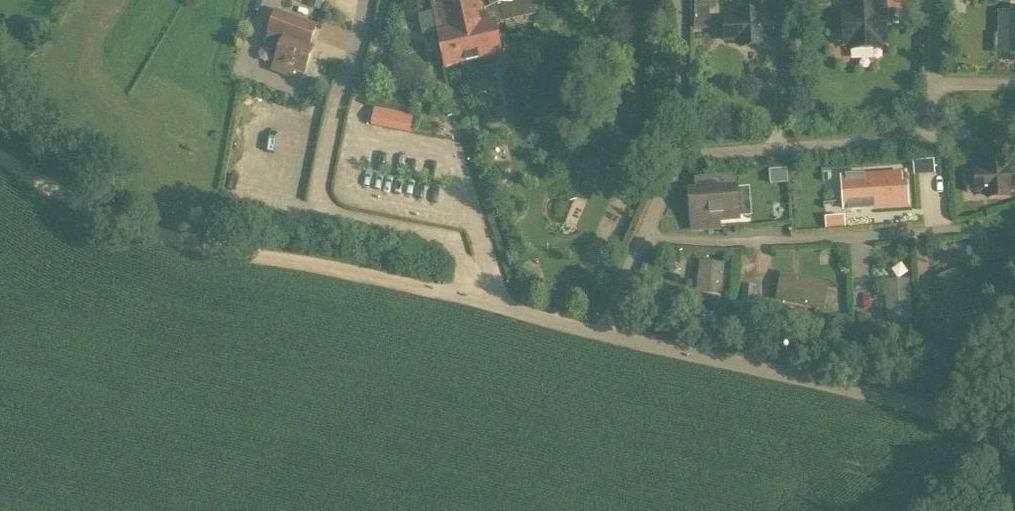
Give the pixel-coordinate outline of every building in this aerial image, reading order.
[(534,15),(531,0),(431,0),(446,68),(503,56),(496,23),(534,15)] [(716,9),(716,0),(699,0),(699,8),(716,9)] [(830,0),(799,0),(799,13),(819,13),(819,4),(830,4),(830,0)] [(851,44),(881,43),(880,13),(886,13),(886,0),(850,0),(851,44)] [(284,39),(280,50),(275,63),(293,70),(304,74),(315,47),(311,46),(318,26),(275,10),(266,33),(268,34),(284,39)] [(771,38),(770,19),(761,19),(760,14),(741,15),(741,21),(726,21),(727,40),(743,40),(743,45),(762,44),(762,39),(771,38)] [(368,103),(365,118),(403,126),(406,111),(368,103)] [(915,163),(916,172),(932,170),(932,162),(915,163)] [(1007,164),(987,166),(988,171),(978,172),(980,191),(989,190),(990,196),(1009,194),(1009,189),(1014,189),(1014,169),(1007,170),(1007,164)] [(844,208),(908,204),(907,185),(902,185),(901,173),(841,177),(844,208)] [(696,179),(697,191),(696,191),(698,220),(732,218),(731,198),(735,198),(735,188),(721,189),(720,177),(696,179)] [(849,225),(849,215),(829,215),(829,226),(849,225)] [(1014,274),(1014,248),(1014,247),(1003,265),(1014,274)] [(695,305),(721,308),(725,263),(700,261),(695,305)] [(777,299),(817,307),(821,284),(805,281),(805,280),(782,275),(777,299)] [(949,299),(947,299),(955,319),(975,311),(962,276),(943,283),(949,299)] [(993,284),(996,292),(1007,286),(1003,279),(993,284)] [(910,280),(885,281),(887,320),(912,319),(910,280)] [(741,304),(754,305),(756,286),(743,285),(741,304)]
